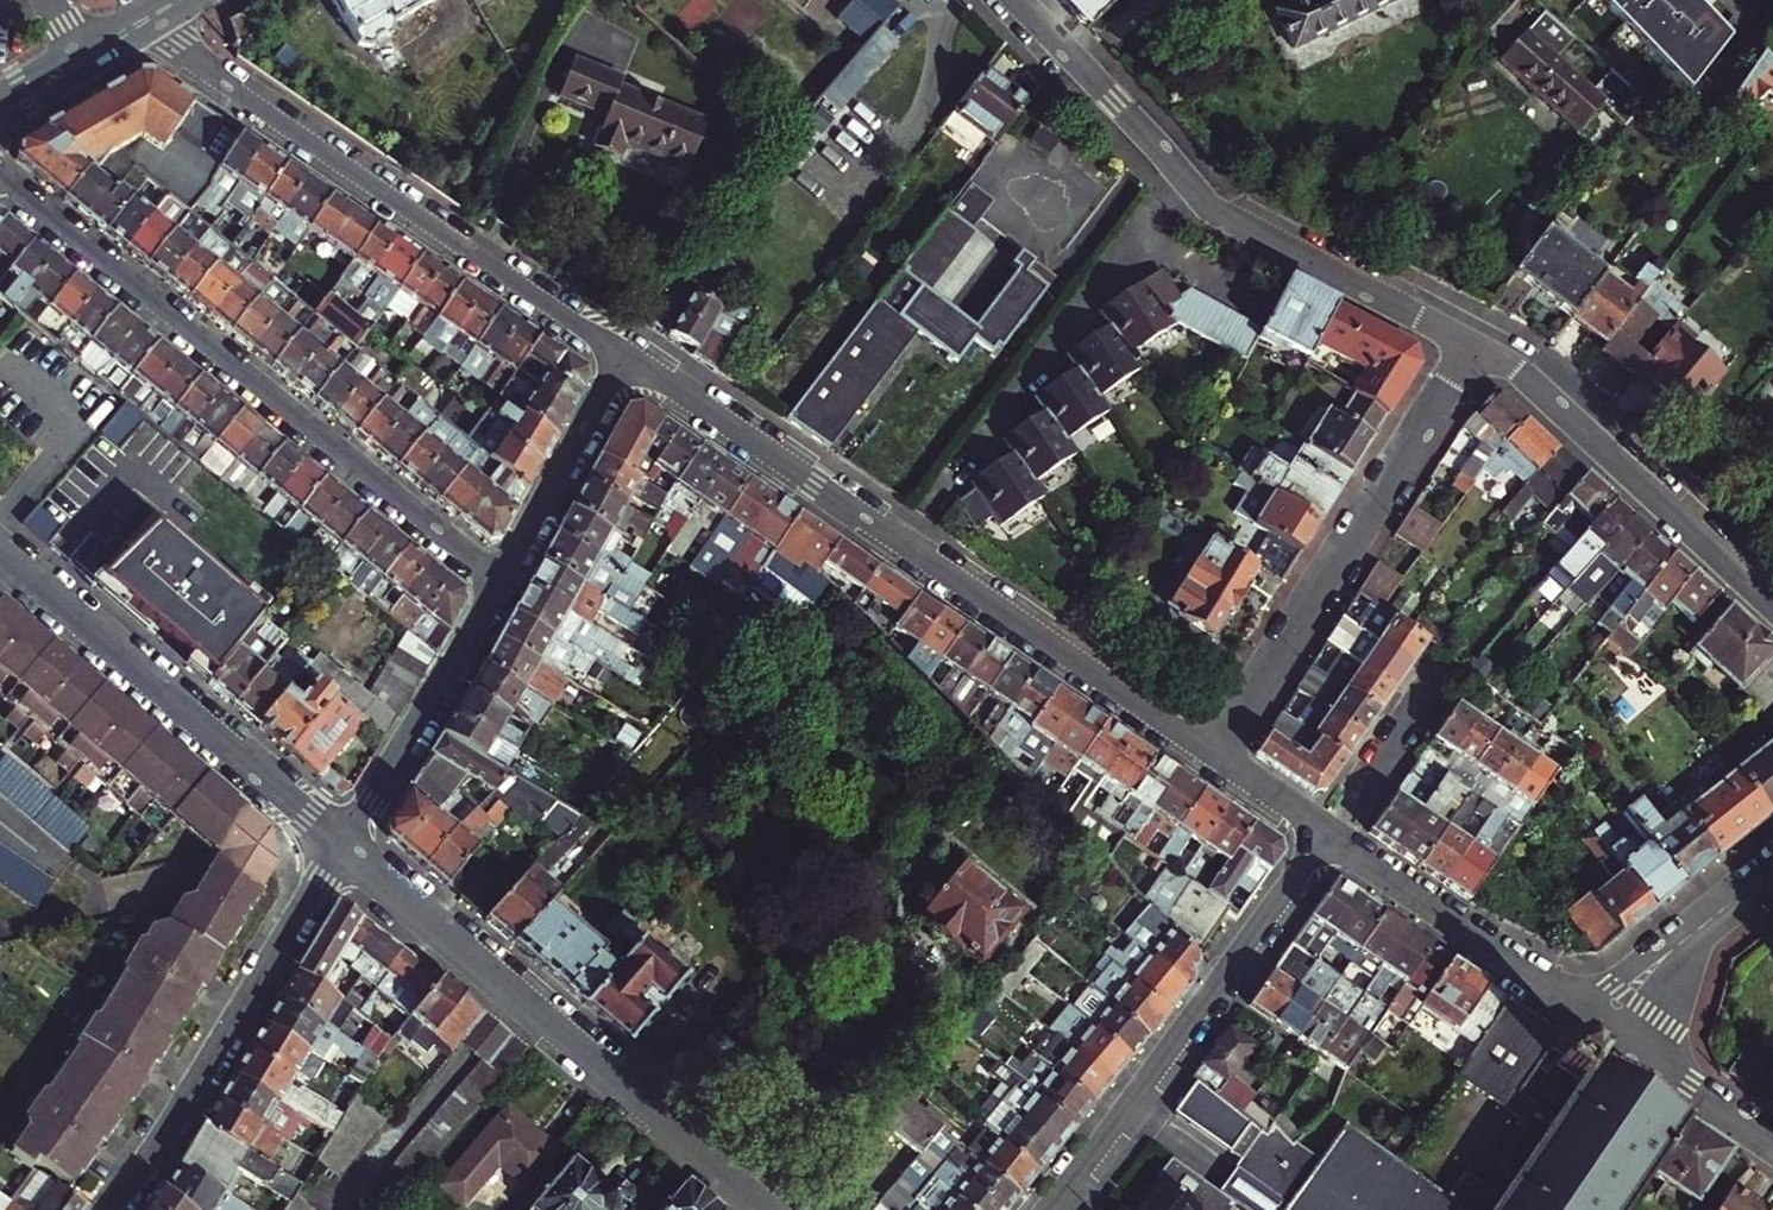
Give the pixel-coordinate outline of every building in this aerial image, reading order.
[(356,42),(367,44),(387,33),(392,25),(436,0),(331,0),(356,42)] [(634,10),(643,0),(623,0),(634,10)] [(832,14),(865,42),(821,96),(837,110),(895,39),(879,26),(896,6),(888,0),(844,0),(832,14)] [(1061,1),(1088,30),(1119,0),(1062,0),(1061,1)] [(1280,8),(1296,43),(1388,0),(1296,0),(1280,8)] [(1690,88),(1731,35),(1698,0),(1604,0),(1690,88)] [(259,32),(247,10),(227,22),(235,46),(259,32)] [(1559,55),(1574,38),(1544,10),(1501,57),(1579,130),(1603,104),(1626,125),(1644,101),(1609,69),(1593,87),(1559,55)] [(1762,57),(1726,106),(1747,134),(1759,124),(1748,110),(1769,94),(1772,97),(1772,70),(1762,57)] [(687,167),(706,121),(618,85),(621,77),(573,58),(558,93),(596,109),(593,116),(603,120),(593,145),(617,155),(623,141),(687,167)] [(984,72),(954,111),(997,144),(1028,104),(984,72)] [(203,152),(222,123),(220,122),(151,75),(138,73),(40,129),(100,179),(114,190),(133,168),(145,178),(166,196),(187,213),(204,188),(210,179),(221,164),(203,152)] [(16,160),(76,208),(100,179),(40,129),(17,142),(16,160)] [(261,149),(240,135),(221,164),(210,179),(204,188),(187,213),(208,230),(221,209),(213,202),(219,195),(226,201),(237,184),(261,149)] [(261,149),(237,184),(242,187),(231,205),(240,212),(253,194),(261,200),(285,166),(261,149)] [(282,214),(305,179),(285,166),(261,200),(252,213),(258,219),(254,224),(262,230),(266,225),(272,230),(274,225),(266,219),(273,208),(282,214)] [(126,202),(145,178),(133,168),(114,190),(113,192),(126,202)] [(125,248),(151,215),(140,206),(151,193),(162,202),(166,196),(145,178),(126,202),(103,231),(125,248)] [(103,231),(126,202),(113,192),(114,190),(100,179),(76,208),(103,231)] [(306,231),(330,196),(305,179),(282,214),(306,231)] [(151,215),(162,202),(151,193),(140,206),(151,215)] [(146,265),(187,213),(166,196),(162,202),(151,215),(125,248),(146,265)] [(326,244),(349,210),(330,196),(306,231),(326,244)] [(973,343),(993,362),(1054,281),(1020,255),(1011,267),(1017,272),(973,330),(945,308),(926,294),(971,234),(967,231),(975,221),(953,203),(786,420),(828,449),(916,336),(955,366),(973,343)] [(228,247),(242,227),(248,219),(244,215),(237,223),(221,209),(208,230),(228,247)] [(351,262),(375,227),(349,210),(326,244),(351,262)] [(208,230),(187,213),(146,265),(167,282),(193,249),(183,240),(193,228),(203,236),(208,230)] [(248,219),(254,224),(258,219),(252,213),(248,219)] [(33,241),(0,215),(0,283),(33,241)] [(268,235),(272,230),(266,225),(262,230),(268,235)] [(264,245),(242,227),(228,247),(250,265),(264,245)] [(396,241),(375,227),(351,262),(344,273),(339,280),(358,296),(372,276),(396,241)] [(187,299),(214,266),(203,257),(214,245),(224,254),(228,247),(208,230),(203,236),(193,249),(167,282),(187,299)] [(1570,319),(1603,274),(1570,249),(1571,241),(1559,232),(1551,235),(1547,231),(1491,307),(1512,318),(1533,290),(1570,319)] [(990,248),(971,234),(926,294),(945,308),(990,248)] [(0,283),(0,298),(12,308),(53,258),(33,241),(0,283)] [(384,310),(420,258),(396,241),(372,276),(358,296),(381,314),(384,310)] [(187,299),(208,316),(235,283),(224,275),(235,262),(245,271),(250,265),(228,247),(224,254),(214,266),(187,299)] [(38,300),(48,309),(75,276),(53,258),(12,308),(16,311),(34,326),(37,322),(27,313),(38,300)] [(408,300),(415,305),(440,271),(420,258),(384,310),(402,324),(406,318),(398,313),(408,300)] [(1570,319),(1603,344),(1634,304),(1663,265),(1656,259),(1648,270),(1643,267),(1628,294),(1603,274),(1570,319)] [(235,283),(208,316),(229,333),(256,300),(245,292),(256,280),(266,288),(271,282),(250,265),(245,271),(235,283)] [(426,313),(435,319),(460,284),(440,271),(415,305),(406,318),(402,324),(404,326),(422,339),(426,332),(417,326),(426,313)] [(1174,324),(1189,295),(1188,294),(1179,300),(1160,272),(1100,313),(1110,327),(1134,364),(1132,356),(1177,325),(1174,324)] [(75,276),(48,309),(37,322),(34,326),(54,342),(58,338),(68,325),(95,292),(75,276)] [(329,295),(312,316),(333,333),(350,312),(348,310),(358,296),(339,280),(329,295)] [(270,325),(276,317),(266,308),(276,296),(286,305),(290,299),(271,282),(266,288),(256,300),(229,333),(250,350),(270,325)] [(1261,332),(1257,338),(1281,351),(1284,344),(1309,357),(1335,306),(1287,282),(1261,332)] [(422,339),(432,347),(440,353),(446,346),(438,340),(446,329),(454,334),(480,298),(460,284),(435,319),(426,332),(422,339)] [(696,351),(692,357),(715,372),(756,310),(742,298),(741,310),(718,310),(696,291),(686,307),(676,301),(668,314),(678,321),(669,335),(696,351)] [(95,292),(68,325),(58,338),(54,342),(75,360),(79,355),(70,348),(80,335),(89,342),(116,309),(95,292)] [(1177,325),(1191,332),(1206,304),(1189,295),(1174,324),(1177,325)] [(276,317),(286,305),(276,296),(266,308),(276,317)] [(353,350),(370,328),(376,320),(381,314),(358,296),(348,310),(350,312),(333,333),(353,350)] [(466,342),(474,348),(500,312),(480,298),(454,334),(446,346),(440,353),(443,355),(460,368),(464,362),(456,356),(466,342)] [(271,367),(297,334),(287,326),(297,314),(307,322),(312,316),(290,299),(286,305),(276,317),(270,325),(250,350),(271,367)] [(37,322),(48,309),(38,300),(27,313),(37,322)] [(1191,332),(1209,342),(1224,313),(1206,304),(1191,332)] [(1613,399),(1636,371),(1645,358),(1631,347),(1653,318),(1634,304),(1603,344),(1598,351),(1614,363),(1596,386),(1613,399)] [(1413,347),(1335,306),(1309,357),(1306,363),(1320,372),(1334,350),(1367,370),(1355,393),(1387,412),(1416,365),(1413,347)] [(111,359),(137,326),(116,309),(89,342),(111,359)] [(485,355),(493,361),(519,325),(500,312),(474,348),(464,362),(460,368),(461,369),(479,381),(483,375),(475,369),(485,355)] [(1209,342),(1227,351),(1242,322),(1224,313),(1209,342)] [(307,322),(297,334),(271,367),(291,384),(318,352),(307,342),(317,331),(328,340),(333,333),(312,316),(307,322)] [(1693,337),(1675,321),(1668,330),(1645,358),(1636,371),(1686,414),(1719,372),(1688,344),(1693,337)] [(1246,361),(1257,338),(1261,332),(1242,322),(1227,351),(1246,361)] [(506,369),(513,375),(525,357),(538,338),(519,325),(493,361),(483,375),(479,381),(491,390),(499,396),(503,390),(495,384),(506,369)] [(97,378),(117,394),(158,343),(137,326),(111,359),(102,371),(97,378)] [(1134,364),(1110,327),(1068,355),(1077,370),(1098,400),(1139,371),(1134,364)] [(312,400),(338,368),(328,359),(338,348),(348,356),(353,350),(333,333),(328,340),(318,352),(291,384),(312,400)] [(80,354),(89,342),(80,335),(70,348),(79,355),(80,354)] [(538,338),(525,357),(579,396),(588,381),(585,369),(538,338)] [(102,371),(111,359),(89,342),(80,354),(102,371)] [(152,393),(179,360),(158,343),(117,394),(124,400),(138,411),(152,393)] [(348,356),(338,368),(312,400),(333,418),(359,386),(349,377),(359,365),(369,374),(374,368),(372,366),(353,350),(348,356)] [(513,375),(512,377),(567,418),(579,396),(525,357),(513,375)] [(159,428),(173,411),(200,377),(179,360),(152,393),(164,403),(150,421),(159,428)] [(359,386),(369,374),(359,365),(349,377),(359,386)] [(333,418),(354,435),(380,403),(369,393),(380,381),(390,390),(394,384),(390,381),(374,368),(369,374),(359,386),(333,418)] [(1108,415),(1098,400),(1077,370),(1036,399),(1045,413),(1066,444),(1108,415)] [(181,446),(195,428),(221,395),(200,377),(173,411),(159,428),(170,437),(181,446)] [(567,418),(512,377),(503,390),(499,396),(506,402),(512,394),(526,404),(520,413),(555,439),(567,418)] [(369,393),(380,403),(390,390),(380,381),(369,393)] [(380,403),(354,435),(375,451),(401,419),(391,411),(401,399),(411,407),(415,401),(394,384),(390,390),(380,403)] [(1503,443),(1527,418),(1496,389),(1461,427),(1480,445),(1461,474),(1473,483),(1493,456),(1503,443)] [(1293,439),(1304,446),(1348,474),(1387,412),(1355,393),(1347,406),(1329,395),(1322,407),(1329,411),(1311,441),(1302,435),(1293,439)] [(512,394),(506,402),(520,413),(526,404),(512,394)] [(204,457),(215,444),(241,411),(221,395),(195,428),(204,436),(190,453),(201,462),(204,457)] [(138,411),(124,400),(99,430),(119,446),(144,416),(138,411)] [(375,451),(396,469),(436,418),(427,411),(415,401),(411,407),(401,419),(375,451)] [(555,439),(520,413),(517,418),(494,402),(487,412),(496,418),(493,423),(484,417),(480,421),(485,425),(502,438),(540,467),(555,439)] [(599,458),(630,476),(644,448),(662,422),(638,406),(626,408),(599,458)] [(241,411),(215,444),(204,457),(201,462),(221,479),(225,474),(236,461),(262,428),(241,411)] [(1075,457),(1066,444),(1045,413),(1003,441),(1013,455),(1034,486),(1075,457)] [(436,418),(396,469),(416,485),(456,435),(445,426),(436,418)] [(1559,447),(1527,418),(1503,443),(1493,456),(1525,486),(1528,482),(1539,468),(1559,447)] [(478,452),(499,468),(527,490),(540,467),(502,438),(496,445),(480,432),(485,425),(480,421),(465,442),(478,452)] [(662,422),(644,448),(656,457),(646,477),(642,484),(651,489),(663,472),(677,482),(700,448),(662,422)] [(262,428),(236,461),(225,474),(221,479),(242,496),(246,492),(236,483),(247,470),(257,478),(283,445),(262,428)] [(416,485),(437,502),(478,452),(465,442),(456,435),(416,485)] [(268,487),(278,496),(304,462),(283,445),(257,478),(246,492),(242,496),(264,514),(268,509),(257,501),(268,487)] [(1237,470),(1240,472),(1319,521),(1348,474),(1304,446),(1287,472),(1250,449),(1237,470)] [(1556,506),(1587,474),(1559,447),(1539,468),(1528,482),(1536,489),(1556,506)] [(681,529),(724,465),(700,448),(677,482),(665,498),(659,509),(652,523),(648,530),(646,533),(659,540),(667,528),(677,535),(678,533),(683,537),(686,532),(681,529)] [(458,519),(483,487),(472,478),(482,467),(492,476),(499,468),(478,452),(437,502),(458,519)] [(1042,498),(1034,486),(1013,455),(971,484),(975,490),(958,502),(976,528),(993,517),(1000,527),(1042,498)] [(651,489),(642,484),(636,480),(630,476),(599,458),(585,483),(625,507),(631,498),(651,511),(654,505),(659,509),(665,498),(651,489)] [(304,462),(278,496),(268,509),(264,514),(284,530),(288,525),(277,517),(288,503),(298,512),(325,479),(304,462)] [(749,481),(724,465),(681,529),(686,532),(683,537),(678,533),(677,535),(664,553),(677,562),(699,529),(711,537),(749,481)] [(483,487),(492,476),(482,467),(472,478),(483,487)] [(499,540),(527,490),(499,468),(492,476),(483,487),(458,519),(486,542),(499,540)] [(236,483),(246,492),(257,478),(247,470),(236,483)] [(1319,521),(1240,472),(1234,483),(1242,488),(1252,487),(1265,495),(1250,520),(1264,529),(1246,560),(1257,568),(1281,582),(1319,521)] [(640,474),(636,480),(642,484),(646,477),(640,474)] [(1572,547),(1581,537),(1615,499),(1587,474),(1556,506),(1543,522),(1572,547)] [(325,479),(298,512),(288,525),(284,530),(304,546),(308,542),(298,534),(309,520),(319,528),(345,495),(325,479)] [(749,481),(711,537),(690,568),(704,578),(711,568),(736,530),(747,537),(773,498),(749,481)] [(1525,486),(1502,514),(1511,521),(1536,489),(1528,482),(1525,486)] [(639,533),(636,540),(641,543),(646,533),(648,530),(643,527),(647,520),(625,507),(585,483),(571,509),(611,533),(618,520),(639,533)] [(345,495),(319,528),(308,542),(304,546),(313,554),(325,564),(329,559),(319,551),(330,537),(340,546),(366,512),(345,495)] [(751,560),(762,568),(798,515),(773,498),(747,537),(730,562),(736,566),(732,571),(740,576),(751,560)] [(1615,499),(1581,537),(1590,546),(1599,553),(1633,516),(1615,499)] [(36,506),(21,524),(46,546),(61,528),(36,506)] [(1159,506),(1151,518),(1162,525),(1170,513),(1159,506)] [(1411,507),(1393,535),(1406,544),(1425,518),(1411,507)] [(571,509),(557,535),(623,576),(627,568),(634,555),(608,539),(611,533),(571,509)] [(366,512),(340,546),(329,559),(325,564),(339,575),(347,581),(388,530),(366,512)] [(762,568),(781,584),(802,561),(816,574),(821,566),(838,542),(798,515),(762,568)] [(1616,570),(1651,533),(1633,516),(1599,553),(1616,570)] [(1425,518),(1406,544),(1421,555),(1440,529),(1425,518)] [(308,542),(319,528),(309,520),(298,534),(308,542)] [(652,523),(647,520),(643,527),(648,530),(652,523)] [(102,580),(216,676),(249,634),(255,627),(258,623),(266,614),(155,526),(102,580)] [(388,530),(347,581),(364,596),(367,598),(371,593),(361,585),(372,572),(382,579),(408,547),(388,530)] [(736,530),(711,568),(721,576),(727,567),(730,562),(747,537),(736,530)] [(1606,637),(1672,552),(1651,533),(1616,570),(1628,581),(1592,629),(1605,639),(1606,637)] [(557,535),(542,561),(602,598),(604,599),(608,601),(627,613),(643,588),(641,587),(623,576),(557,535)] [(329,559),(340,546),(330,537),(319,551),(329,559)] [(1572,547),(1553,569),(1562,577),(1590,546),(1581,537),(1572,547)] [(1246,560),(1212,539),(1199,560),(1197,559),(1168,605),(1214,637),(1229,612),(1233,615),(1257,568),(1246,560)] [(636,540),(632,545),(638,549),(641,543),(636,540)] [(838,542),(821,566),(861,593),(877,569),(838,542)] [(393,588),(403,597),(429,564),(408,547),(382,579),(371,593),(367,598),(388,615),(392,611),(381,602),(393,588)] [(1650,600),(1661,609),(1670,600),(1705,634),(1730,605),(1672,552),(1606,637),(1619,648),(1628,655),(1640,641),(1630,632),(1650,600)] [(542,561),(528,587),(589,624),(596,613),(635,637),(643,623),(627,613),(608,601),(603,609),(599,606),(604,599),(602,598),(542,561)] [(727,567),(732,571),(736,566),(730,562),(727,567)] [(1401,581),(1376,562),(1357,593),(1380,610),(1388,598),(1401,581)] [(417,608),(427,616),(453,583),(429,564),(403,597),(392,611),(388,615),(407,631),(412,635),(416,630),(406,621),(417,608)] [(830,586),(852,606),(861,593),(821,566),(816,574),(830,586)] [(627,568),(623,576),(641,587),(646,579),(627,568)] [(1589,599),(1610,576),(1602,568),(1581,591),(1589,599)] [(852,606),(857,611),(867,597),(883,609),(877,618),(894,630),(917,596),(877,569),(861,593),(852,606)] [(361,585),(371,593),(382,579),(372,572),(361,585)] [(453,583),(427,616),(426,618),(434,624),(423,643),(436,654),(465,604),(463,591),(453,583)] [(528,587),(514,612),(552,637),(574,651),(570,657),(574,660),(578,653),(595,664),(628,685),(636,671),(618,660),(626,647),(589,624),(528,587)] [(381,602),(392,611),(403,597),(393,588),(381,602)] [(1380,610),(1357,593),(1341,618),(1410,665),(1426,642),(1409,630),(1380,610)] [(911,654),(916,646),(940,612),(917,596),(894,630),(905,638),(900,645),(905,648),(901,654),(907,660),(911,654)] [(1417,619),(1388,598),(1380,610),(1409,630),(1415,621),(1417,619)] [(608,601),(604,599),(599,606),(603,609),(608,601)] [(13,712),(5,721),(23,737),(35,747),(43,737),(64,755),(55,764),(67,774),(86,790),(94,780),(109,793),(114,785),(153,731),(1,602),(0,603),(0,700),(13,712)] [(1757,669),(1772,651),(1772,646),(1730,605),(1705,634),(1690,652),(1709,669),(1713,665),(1739,689),(1757,669)] [(514,612),(499,638),(552,672),(559,660),(587,677),(595,664),(578,653),(574,660),(570,657),(574,651),(552,637),(514,612)] [(932,673),(940,662),(964,628),(940,612),(916,646),(929,655),(918,671),(928,680),(932,673)] [(1410,665),(1341,618),(1326,642),(1343,654),(1394,689),(1410,665)] [(1442,640),(1415,621),(1409,630),(1426,642),(1435,649),(1442,640)] [(235,705),(273,657),(284,644),(279,640),(271,649),(256,636),(263,627),(258,623),(255,627),(249,634),(216,676),(209,684),(235,705)] [(426,627),(422,623),(416,630),(412,635),(417,638),(426,627)] [(716,634),(719,635),(731,642),(738,635),(722,625),(716,634)] [(952,693),(963,678),(986,644),(964,628),(940,662),(951,670),(937,690),(947,700),(952,693)] [(407,631),(399,644),(428,667),(436,654),(423,643),(417,638),(412,635),(407,631)] [(700,658),(711,665),(731,642),(719,635),(700,658)] [(1605,639),(1598,648),(1611,659),(1619,648),(1606,637),(1605,639)] [(499,638),(484,665),(544,703),(561,677),(552,672),(499,638)] [(907,660),(901,654),(889,642),(879,652),(928,700),(937,690),(933,685),(928,680),(918,671),(913,666),(907,660)] [(399,644),(391,657),(420,680),(428,667),(399,644)] [(963,678),(986,694),(1009,659),(986,644),(963,678)] [(1772,698),(1772,651),(1757,669),(1739,689),(1762,710),(1772,698)] [(917,660),(911,654),(907,660),(913,666),(917,660)] [(1343,654),(1327,678),(1379,712),(1394,689),(1343,654)] [(335,698),(363,721),(384,737),(396,718),(367,695),(317,655),(303,672),(316,683),(335,698)] [(260,727),(282,698),(303,673),(296,667),(291,672),(273,657),(235,705),(260,727)] [(391,657),(383,669),(412,692),(420,680),(391,657)] [(1009,709),(1032,675),(1009,659),(986,694),(999,703),(980,732),(988,740),(991,734),(1009,709)] [(544,703),(484,665),(468,691),(509,717),(522,725),(528,729),(544,703)] [(1379,712),(1327,678),(1310,667),(1296,689),(1310,698),(1363,735),(1379,712)] [(383,669),(375,682),(404,706),(412,692),(383,669)] [(938,679),(932,673),(928,680),(933,685),(938,679)] [(1014,751),(1023,737),(1055,690),(1032,675),(1009,709),(1022,719),(1012,725),(1000,743),(991,734),(988,740),(1008,760),(1014,751)] [(375,682),(367,695),(396,718),(404,706),(375,682)] [(260,727),(290,753),(335,698),(316,683),(295,709),(282,698),(260,727)] [(1511,684),(1500,696),(1514,706),(1524,695),(1511,684)] [(1034,774),(1053,745),(1079,707),(1055,690),(1023,737),(1036,746),(1019,771),(1023,775),(1027,769),(1034,774)] [(468,691),(455,712),(497,738),(504,743),(515,749),(523,737),(528,729),(522,725),(516,734),(503,727),(509,717),(468,691)] [(964,701),(952,693),(947,700),(958,711),(964,701)] [(290,753),(319,776),(363,721),(335,698),(290,753)] [(1305,730),(1318,738),(1348,758),(1363,735),(1310,698),(1305,705),(1311,710),(1301,726),(1305,730)] [(1535,703),(1526,715),(1533,721),(1538,724),(1548,712),(1535,703)] [(1455,704),(1419,758),(1432,767),(1427,775),(1430,777),(1436,770),(1440,773),(1453,753),(1476,719),(1455,704)] [(1077,762),(1103,724),(1079,707),(1053,745),(1077,762)] [(492,745),(497,738),(455,712),(442,734),(501,771),(515,749),(504,743),(500,750),(492,745)] [(1302,735),(1305,730),(1301,726),(1281,713),(1254,755),(1313,794),(1324,793),(1348,758),(1318,738),(1305,758),(1283,743),(1293,729),(1302,735)] [(522,725),(509,717),(503,727),(516,734),(522,725)] [(1496,732),(1476,719),(1453,753),(1474,767),(1496,732)] [(1102,779),(1128,740),(1103,724),(1077,762),(1089,770),(1060,812),(1105,856),(1108,859),(1123,836),(1100,820),(1082,808),(1085,802),(1102,779)] [(114,785),(136,801),(176,751),(153,731),(114,785)] [(1496,732),(1474,767),(1493,780),(1516,746),(1496,732)] [(388,837),(405,851),(450,796),(467,777),(488,791),(504,772),(501,771),(442,734),(387,822),(388,837)] [(504,743),(497,738),(492,745),(500,750),(504,743)] [(1127,796),(1153,757),(1128,740),(1102,779),(1113,786),(1096,810),(1085,802),(1082,808),(1100,820),(1104,815),(1110,820),(1127,796)] [(1736,773),(1770,816),(1772,813),(1772,743),(1757,756),(1753,750),(1731,767),(1736,773)] [(1516,746),(1493,780),(1480,799),(1482,801),(1495,809),(1508,790),(1513,793),(1536,759),(1516,746)] [(136,801),(156,815),(195,767),(176,751),(136,801)] [(1021,756),(1014,751),(1008,760),(1014,766),(1021,756)] [(55,801),(54,799),(4,757),(0,762),(0,796),(66,852),(81,832),(85,826),(55,801)] [(1132,842),(1178,774),(1153,757),(1127,796),(1138,803),(1121,827),(1110,820),(1104,815),(1100,820),(1123,836),(1132,842)] [(1432,767),(1419,758),(1369,833),(1394,850),(1420,812),(1403,800),(1409,791),(1416,791),(1427,775),(1432,767)] [(1536,759),(1513,793),(1532,806),(1555,772),(1536,759)] [(321,778),(335,789),(345,778),(331,766),(321,778)] [(174,821),(180,827),(214,783),(195,767),(156,815),(171,825),(174,821)] [(1029,781),(1034,774),(1027,769),(1023,775),(1029,781)] [(1435,781),(1440,773),(1436,770),(1430,777),(1435,781)] [(446,886),(511,808),(529,787),(526,786),(504,772),(488,791),(470,813),(424,867),(446,886)] [(1445,776),(1440,773),(1435,781),(1439,784),(1445,776)] [(1736,773),(1681,817),(1715,860),(1770,816),(1736,773)] [(1176,829),(1202,791),(1178,774),(1132,842),(1161,862),(1164,857),(1160,854),(1162,850),(1153,843),(1161,831),(1163,820),(1176,829)] [(1447,799),(1460,808),(1465,800),(1470,803),(1475,796),(1461,786),(1445,776),(1439,784),(1420,812),(1394,850),(1420,868),(1446,829),(1433,820),(1447,799)] [(210,828),(234,800),(214,783),(180,827),(199,842),(210,828)] [(136,801),(114,785),(109,793),(161,837),(171,825),(156,815),(136,801)] [(529,787),(511,808),(551,834),(569,812),(529,787)] [(1200,846),(1227,807),(1202,791),(1176,829),(1200,846)] [(424,867),(470,813),(450,796),(405,851),(424,867)] [(1475,796),(1470,803),(1474,806),(1479,799),(1475,796)] [(1446,829),(1420,868),(1445,884),(1476,836),(1464,828),(1482,801),(1480,799),(1479,799),(1474,806),(1470,803),(1465,800),(1460,808),(1446,829)] [(210,828),(223,838),(246,810),(234,800),(210,828)] [(1622,812),(1646,843),(1682,887),(1715,860),(1681,817),(1673,807),(1653,823),(1635,801),(1622,812)] [(1500,812),(1508,818),(1513,810),(1505,804),(1500,812)] [(1226,864),(1252,825),(1227,807),(1200,846),(1196,854),(1181,875),(1198,887),(1206,893),(1210,887),(1199,879),(1209,865),(1208,858),(1211,853),(1226,864)] [(1495,809),(1476,836),(1445,884),(1469,901),(1495,862),(1483,854),(1508,818),(1500,812),(1495,809)] [(246,810),(223,838),(236,849),(259,821),(246,810)] [(1508,818),(1514,821),(1519,814),(1513,810),(1508,818)] [(1519,814),(1514,821),(1519,825),(1525,818),(1519,814)] [(486,920),(513,943),(549,905),(562,890),(546,877),(591,827),(580,817),(509,894),(486,920)] [(236,849),(249,860),(270,835),(269,830),(259,821),(236,849)] [(1594,834),(1612,856),(1654,909),(1682,887),(1646,843),(1634,852),(1623,838),(1617,843),(1602,824),(1594,834)] [(1233,889),(1250,901),(1282,855),(1278,842),(1252,825),(1226,864),(1210,887),(1206,893),(1203,897),(1226,914),(1236,920),(1239,916),(1222,904),(1233,889)] [(90,830),(85,826),(81,832),(86,835),(90,830)] [(261,870),(249,860),(236,849),(223,838),(210,828),(199,842),(219,859),(261,888),(263,889),(273,874),(264,867),(261,870)] [(1171,837),(1183,845),(1196,854),(1200,846),(1176,829),(1171,837)] [(69,855),(86,835),(81,832),(66,852),(69,855)] [(1612,856),(1594,834),(1584,842),(1601,864),(1612,856)] [(261,870),(264,867),(275,854),(270,835),(249,860),(261,870)] [(1168,867),(1183,845),(1171,837),(1162,850),(1160,854),(1164,857),(1161,862),(1168,867)] [(2,866),(13,873),(16,875),(30,884),(39,890),(47,879),(37,873),(0,850),(0,865),(2,866)] [(277,866),(275,854),(264,867),(273,874),(277,866)] [(1160,942),(1147,957),(1188,990),(1193,984),(1198,955),(1171,927),(1108,859),(1105,856),(1085,880),(1160,942)] [(1612,856),(1601,864),(1615,882),(1594,898),(1591,894),(1567,913),(1599,953),(1654,909),(1612,856)] [(913,863),(906,858),(899,868),(905,873),(913,863)] [(219,859),(206,886),(248,915),(256,901),(253,899),(261,888),(219,859)] [(1,890),(13,873),(2,866),(0,865),(0,889),(1,890)] [(1021,914),(962,866),(917,920),(963,959),(967,955),(979,965),(1021,914)] [(1,890),(5,892),(19,901),(32,909),(43,892),(39,890),(30,884),(16,875),(13,873),(1,890)] [(484,873),(461,898),(472,908),(495,883),(484,873)] [(50,882),(47,879),(39,890),(43,892),(50,882)] [(495,883),(472,908),(486,920),(509,894),(496,882),(495,883)] [(1333,936),(1359,898),(1336,882),(1291,945),(1309,957),(1305,963),(1311,967),(1315,962),(1333,936)] [(248,915),(206,886),(207,889),(201,899),(185,903),(234,937),(248,915)] [(1171,927),(1198,955),(1226,914),(1203,897),(1206,893),(1198,887),(1171,927)] [(1239,916),(1250,901),(1233,889),(1222,904),(1239,916)] [(1074,927),(1088,909),(1072,896),(1053,918),(1062,925),(1066,921),(1074,927)] [(1357,952),(1383,914),(1359,898),(1333,936),(1357,952)] [(173,925),(220,955),(222,956),(234,937),(185,903),(173,925)] [(298,971),(321,989),(348,944),(356,951),(360,945),(371,927),(339,903),(298,971)] [(513,943),(567,990),(603,951),(549,905),(513,943)] [(617,936),(626,927),(631,921),(623,914),(610,925),(605,931),(615,939),(617,936)] [(1383,914),(1357,952),(1380,968),(1406,930),(1383,914)] [(133,949),(151,960),(200,991),(209,977),(206,976),(220,955),(173,925),(153,931),(146,944),(133,949)] [(371,927),(360,945),(365,948),(361,954),(352,970),(365,980),(376,966),(386,974),(403,952),(371,927)] [(686,978),(626,927),(617,936),(623,941),(633,950),(626,958),(586,1006),(630,1043),(686,978)] [(1431,946),(1406,930),(1380,968),(1363,994),(1377,1003),(1388,986),(1390,974),(1405,985),(1431,946)] [(1188,990),(1147,957),(1120,935),(1101,957),(1120,972),(1129,979),(1170,1012),(1188,990)] [(586,1006),(626,958),(616,949),(623,941),(617,936),(615,939),(603,951),(567,990),(586,1006)] [(633,950),(623,941),(616,949),(626,958),(633,950)] [(360,945),(356,951),(361,954),(365,948),(360,945)] [(1273,1022),(1295,990),(1284,982),(1295,965),(1307,973),(1311,967),(1305,963),(1309,957),(1291,945),(1249,1006),(1273,1022)] [(1405,985),(1387,1011),(1384,1016),(1380,1022),(1371,1034),(1384,1043),(1399,1022),(1407,1027),(1421,1005),(1451,960),(1431,946),(1405,985)] [(151,960),(133,949),(122,967),(125,977),(100,1018),(88,1022),(76,1041),(78,1053),(86,1059),(103,1032),(109,1023),(122,1003),(135,984),(151,960)] [(405,1019),(438,979),(403,952),(386,974),(375,988),(354,1014),(356,1016),(373,996),(405,1019)] [(200,991),(151,960),(135,984),(184,1016),(200,991)] [(1510,1000),(1451,960),(1421,1005),(1479,1045),(1510,1000)] [(1298,1039),(1320,1007),(1331,990),(1336,983),(1330,979),(1333,974),(1315,962),(1311,967),(1307,973),(1295,990),(1273,1022),(1298,1039)] [(365,980),(375,988),(386,974),(376,966),(365,980)] [(298,971),(282,997),(327,1026),(341,1004),(321,989),(298,971)] [(1110,1002),(1129,979),(1120,972),(1101,995),(1110,1002)] [(1336,983),(1339,978),(1333,974),(1330,979),(1336,983)] [(450,1052),(457,1044),(484,1012),(442,976),(438,979),(405,1019),(388,1040),(394,1045),(399,1040),(404,1044),(420,1026),(450,1052)] [(1344,1022),(1355,1005),(1359,999),(1354,996),(1358,990),(1339,978),(1336,983),(1331,990),(1320,1007),(1298,1039),(1321,1055),(1344,1022)] [(1129,979),(1110,1002),(1151,1036),(1170,1012),(1129,979)] [(184,1016),(135,984),(122,1003),(170,1033),(172,1031),(175,1032),(184,1016)] [(1088,998),(1093,1002),(1099,993),(1095,990),(1088,998)] [(1363,994),(1358,990),(1354,996),(1359,999),(1363,994)] [(1080,1015),(1081,1016),(1133,1058),(1151,1036),(1110,1002),(1101,995),(1099,993),(1093,1002),(1088,998),(1076,1012),(1080,1015)] [(1346,1072),(1368,1039),(1371,1034),(1380,1022),(1384,1016),(1378,1012),(1382,1007),(1377,1003),(1363,994),(1359,999),(1355,1005),(1344,1022),(1321,1055),(1346,1072)] [(327,1026),(282,997),(266,1024),(312,1053),(323,1060),(333,1045),(359,1061),(350,1076),(362,1084),(377,1059),(367,1052),(337,1033),(327,1026)] [(1479,1045),(1458,1076),(1545,1134),(1597,1058),(1510,1000),(1479,1045)] [(122,1003),(109,1023),(158,1053),(170,1033),(122,1003)] [(337,1033),(351,1012),(346,1008),(341,1004),(327,1026),(337,1033)] [(1378,1012),(1384,1016),(1387,1011),(1382,1007),(1378,1012)] [(976,1043),(995,1020),(980,1008),(961,1031),(976,1043)] [(484,1012),(457,1044),(471,1056),(498,1025),(484,1012)] [(1057,1036),(1065,1042),(1114,1081),(1133,1058),(1081,1016),(1080,1015),(1065,1032),(1054,1024),(1050,1029),(1057,1036)] [(109,1023),(103,1032),(109,1036),(102,1047),(147,1075),(160,1055),(158,1053),(109,1023)] [(266,1024),(251,1048),(297,1077),(312,1053),(266,1024)] [(485,1068),(511,1036),(498,1025),(471,1056),(477,1061),(485,1068)] [(1228,1078),(1252,1048),(1230,1030),(1192,1077),(1197,1081),(1214,1095),(1228,1078)] [(86,1059),(95,1065),(136,1094),(147,1075),(102,1047),(109,1036),(103,1032),(86,1059)] [(388,1040),(379,1033),(367,1052),(377,1059),(388,1040)] [(697,1101),(737,1055),(714,1035),(674,1082),(697,1101)] [(499,1080),(525,1049),(511,1036),(485,1068),(499,1080)] [(1065,1042),(1057,1036),(1040,1057),(1048,1063),(1065,1042)] [(1065,1042),(1048,1063),(1097,1103),(1114,1081),(1065,1042)] [(334,1133),(340,1124),(288,1092),(297,1077),(251,1048),(235,1074),(334,1133)] [(1004,1066),(986,1052),(977,1062),(1012,1092),(1003,1103),(1060,1149),(1078,1126),(1027,1085),(1020,1093),(1015,1089),(1022,1081),(1004,1066)] [(1022,1081),(1027,1085),(1078,1126),(1097,1103),(1048,1063),(1040,1057),(1034,1052),(1020,1068),(1010,1059),(1004,1066),(1022,1081)] [(78,1053),(72,1062),(88,1074),(95,1065),(86,1059),(78,1053)] [(1747,1089),(1761,1069),(1741,1056),(1727,1075),(1747,1089)] [(1653,1171),(1696,1201),(1731,1151),(1688,1122),(1688,1121),(1597,1058),(1545,1134),(1507,1191),(1494,1209),(1626,1209),(1653,1171)] [(480,1103),(489,1091),(499,1080),(485,1068),(477,1061),(362,1196),(377,1209),(390,1209),(480,1103)] [(72,1062),(64,1073),(92,1093),(73,1119),(65,1113),(57,1124),(63,1129),(59,1134),(53,1130),(26,1166),(32,1171),(39,1162),(50,1171),(85,1123),(78,1118),(102,1085),(128,1105),(136,1094),(95,1065),(88,1074),(72,1062)] [(92,1093),(64,1073),(51,1092),(37,1094),(65,1113),(73,1119),(92,1093)] [(334,1133),(235,1074),(220,1099),(267,1128),(277,1111),(329,1143),(334,1133)] [(362,1084),(350,1076),(335,1100),(348,1109),(349,1108),(356,1096),(362,1084)] [(1214,1095),(1244,1119),(1250,1110),(1257,1099),(1228,1078),(1214,1095)] [(1214,1095),(1197,1081),(1174,1112),(1232,1153),(1252,1125),(1244,1119),(1214,1095)] [(107,1131),(128,1105),(102,1085),(78,1118),(85,1123),(50,1171),(60,1178),(69,1166),(79,1153),(95,1130),(105,1138),(109,1133),(107,1131)] [(328,1089),(325,1094),(330,1097),(333,1092),(328,1089)] [(922,1096),(913,1089),(909,1093),(918,1100),(922,1096)] [(53,1130),(57,1124),(65,1113),(37,1094),(24,1113),(27,1133),(11,1155),(26,1166),(53,1130)] [(340,1179),(365,1140),(372,1129),(384,1121),(356,1096),(349,1108),(348,1109),(340,1124),(334,1133),(329,1143),(318,1161),(340,1179)] [(269,1146),(258,1143),(267,1128),(220,1099),(204,1125),(304,1186),(312,1172),(269,1146)] [(853,1162),(851,1164),(860,1172),(892,1134),(920,1157),(941,1131),(924,1116),(904,1100),(853,1162)] [(984,1127),(986,1129),(1040,1172),(1060,1149),(1003,1103),(984,1127)] [(930,1108),(924,1116),(941,1131),(956,1143),(963,1134),(930,1108)] [(556,1155),(504,1110),(439,1187),(460,1205),(496,1165),(525,1190),(556,1155)] [(1266,1136),(1272,1128),(1250,1110),(1244,1119),(1252,1125),(1262,1133),(1266,1136)] [(1281,1115),(1273,1127),(1293,1146),(1295,1144),(1303,1137),(1281,1115)] [(63,1129),(57,1124),(53,1130),(59,1134),(63,1129)] [(304,1186),(204,1125),(180,1165),(225,1194),(230,1197),(244,1176),(262,1187),(272,1188),(274,1184),(297,1198),(298,1196),(304,1186)] [(1448,1197),(1400,1163),(1347,1125),(1320,1162),(1295,1144),(1293,1146),(1273,1127),(1272,1128),(1266,1136),(1262,1133),(1219,1193),(1235,1204),(1243,1209),(1465,1209),(1448,1197)] [(986,1129),(968,1152),(1021,1196),(1040,1172),(986,1129)] [(89,1160),(105,1138),(95,1130),(79,1153),(89,1160)] [(918,1205),(913,1202),(920,1194),(932,1179),(954,1151),(959,1145),(956,1143),(941,1131),(920,1157),(876,1209),(914,1209),(918,1205)] [(954,1168),(1006,1209),(1010,1209),(1021,1196),(968,1152),(959,1145),(954,1151),(958,1155),(955,1159),(959,1162),(954,1168)] [(89,1160),(79,1153),(69,1166),(80,1173),(89,1160)] [(1198,1209),(1230,1209),(1235,1204),(1219,1193),(1173,1160),(1137,1209),(1197,1209),(1198,1209)] [(568,1164),(529,1209),(613,1209),(621,1203),(620,1196),(611,1189),(605,1188),(601,1193),(568,1164)] [(189,1209),(216,1209),(215,1209),(225,1194),(180,1165),(165,1190),(189,1209)] [(1448,1197),(1465,1209),(1494,1209),(1507,1191),(1502,1187),(1497,1195),(1471,1177),(1476,1170),(1470,1165),(1448,1197)] [(71,1186),(80,1173),(69,1166),(60,1178),(71,1186)] [(940,1186),(970,1209),(1006,1209),(954,1168),(940,1186)] [(45,1182),(37,1177),(34,1182),(41,1187),(45,1182)] [(918,1205),(923,1209),(970,1209),(940,1186),(936,1182),(924,1198),(920,1194),(913,1202),(918,1205)] [(37,1209),(86,1209),(88,1207),(56,1183),(37,1209)] [(147,1208),(150,1209),(189,1209),(165,1190),(162,1187),(147,1208)] [(686,1187),(663,1209),(712,1209),(686,1187)] [(1732,1187),(1716,1209),(1766,1209),(1732,1187)] [(230,1197),(225,1194),(215,1209),(216,1209),(222,1209),(224,1208),(230,1197)] [(298,1196),(297,1198),(291,1209),(312,1209),(298,1196)] [(224,1208),(227,1209),(251,1209),(230,1197),(224,1208)]
